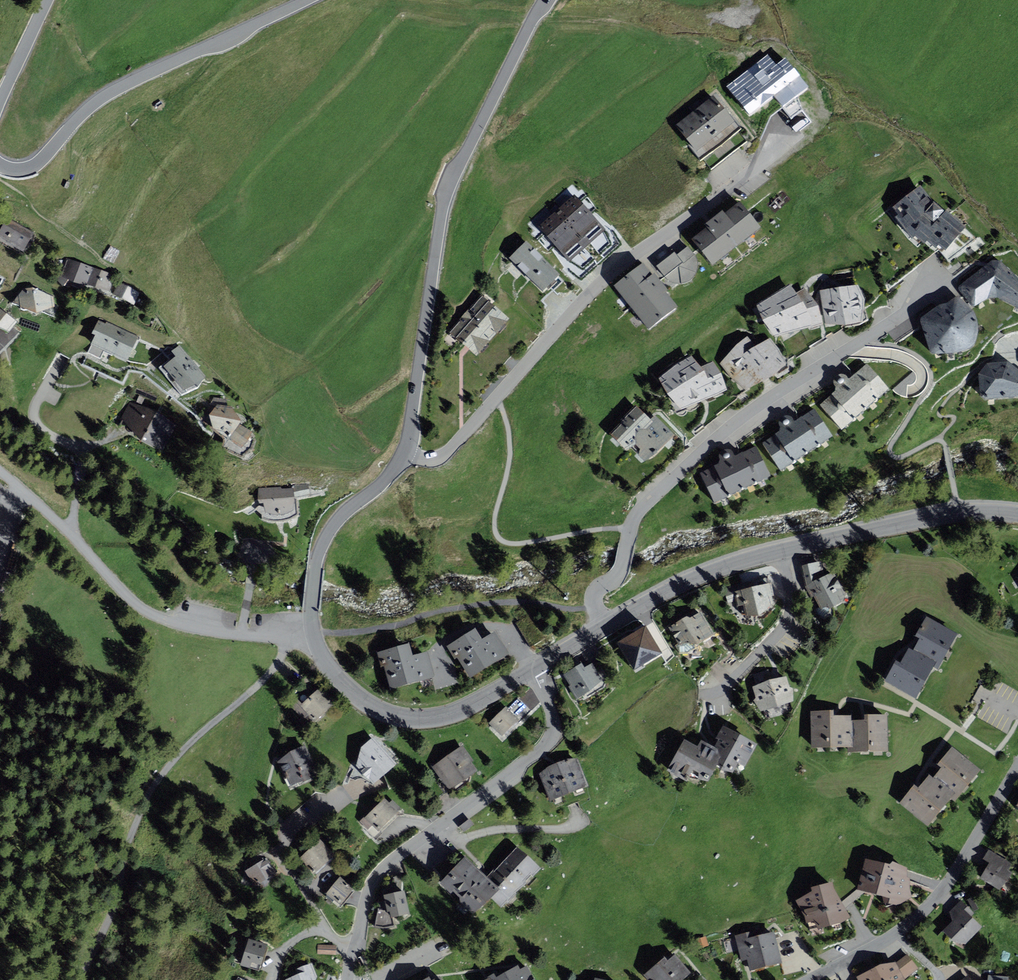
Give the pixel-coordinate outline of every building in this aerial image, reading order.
[(713,95),(674,126),(701,160),(703,158),(712,169),(747,141),(738,130),(741,129),(713,95)] [(895,217),(912,239),(915,236),(924,244),(927,240),(936,248),(938,245),(945,250),(965,226),(946,210),(945,211),(933,200),(921,186),(892,207),(898,214),(895,217)] [(574,195),(538,226),(581,277),(618,246),(574,195)] [(740,201),(725,213),(722,210),(705,224),(707,227),(692,239),(713,265),(761,227),(740,201)] [(0,230),(0,237),(8,241),(7,243),(23,252),(34,232),(7,217),(0,230)] [(526,241),(510,258),(544,290),(560,273),(526,241)] [(675,251),(656,265),(665,277),(672,282),(681,283),(687,282),(692,278),(696,273),(698,264),(695,254),(688,246),(677,254),(675,251)] [(86,285),(87,283),(93,267),(69,259),(62,277),(86,285)] [(1017,307),(1017,279),(998,261),(990,262),(958,287),(971,303),(978,304),(985,299),(997,297),(1017,307)] [(677,306),(666,291),(668,289),(654,272),(652,274),(642,262),(614,285),(649,328),(677,306)] [(115,275),(93,267),(87,283),(110,291),(115,275)] [(140,292),(119,282),(113,294),(134,304),(140,292)] [(790,283),(756,304),(762,320),(773,336),(823,323),(818,305),(804,287),(796,292),(790,283)] [(858,284),(819,290),(826,325),(845,325),(862,322),(865,299),(858,284)] [(33,313),(55,307),(54,296),(33,287),(24,289),(21,291),(13,302),(33,313)] [(467,348),(476,356),(509,318),(481,294),(449,332),(467,348)] [(920,320),(931,353),(947,353),(961,351),(971,348),(974,343),(977,332),(975,314),(972,311),(957,296),(948,302),(938,305),(920,320)] [(9,331),(17,322),(0,309),(0,327),(9,331)] [(92,333),(95,335),(88,352),(100,358),(104,350),(127,360),(138,336),(106,322),(106,323),(98,320),(92,333)] [(770,338),(756,346),(747,336),(735,345),(720,363),(729,377),(747,390),(773,376),(787,364),(780,350),(770,338)] [(206,376),(180,344),(171,351),(175,356),(163,366),(183,390),(195,384),(197,387),(206,376)] [(721,373),(713,361),(701,366),(691,355),(676,363),(658,378),(667,393),(682,409),(727,390),(721,373)] [(987,364),(979,373),(980,396),(986,399),(1017,397),(1017,370),(1007,361),(987,364)] [(831,394),(832,395),(820,405),(840,429),(888,388),(868,365),(856,375),(855,374),(849,379),(847,375),(842,373),(836,376),(833,380),(833,386),(835,390),(836,390),(831,394)] [(163,449),(176,425),(157,411),(130,402),(121,419),(141,440),(163,449)] [(252,432),(240,423),(241,421),(232,406),(217,404),(209,414),(214,429),(241,448),(252,432)] [(622,421),(609,433),(627,451),(635,443),(641,449),(638,455),(645,462),(674,435),(655,415),(650,419),(636,404),(620,419),(622,421)] [(781,432),(764,443),(781,468),(832,435),(816,410),(797,422),(793,416),(788,415),(782,417),(779,421),(779,427),(781,432)] [(720,464),(701,473),(715,501),(769,474),(756,447),(736,457),(733,451),(728,448),(722,450),(718,454),(717,460),(720,464)] [(280,487),(258,488),(259,503),(264,503),(265,512),(276,515),(285,515),(293,510),(294,498),(310,495),(308,484),(293,485),(293,488),(282,489),(280,487)] [(845,595),(833,571),(825,576),(822,561),(800,566),(808,597),(815,597),(820,609),(827,606),(829,609),(843,602),(845,595)] [(737,606),(743,605),(746,615),(758,616),(773,603),(772,596),(774,595),(772,583),(734,592),(737,606)] [(714,634),(701,611),(690,617),(687,616),(669,627),(679,645),(696,644),(714,634)] [(958,633),(926,616),(915,636),(919,638),(913,650),(936,662),(933,667),(938,669),(958,633)] [(645,626),(617,643),(634,670),(662,654),(645,626)] [(495,632),(482,639),(475,628),(447,646),(455,659),(458,657),(470,678),(509,654),(495,632)] [(428,651),(412,655),(409,643),(377,652),(381,666),(385,665),(391,689),(435,677),(428,651)] [(885,681),(916,698),(933,667),(936,662),(913,650),(909,647),(900,662),(896,660),(885,681)] [(582,663),(563,675),(576,700),(602,680),(593,663),(585,668),(582,663)] [(789,687),(786,677),(773,678),(768,669),(753,674),(756,685),(752,687),(756,699),(753,701),(759,711),(793,701),(793,687),(789,687)] [(321,686),(301,705),(316,721),(336,702),(321,686)] [(506,706),(489,723),(502,736),(517,721),(519,722),(531,710),(518,697),(508,708),(506,706)] [(811,748),(847,747),(852,747),(852,720),(852,715),(836,715),(834,715),(834,710),(810,711),(811,748)] [(864,720),(852,720),(852,747),(847,747),(847,753),(888,752),(888,714),(864,714),(864,720)] [(733,772),(738,763),(745,767),(757,744),(723,725),(715,738),(718,739),(714,747),(724,752),(718,764),(733,772)] [(361,747),(356,765),(373,784),(396,763),(373,737),(361,747)] [(697,746),(684,738),(667,770),(687,781),(688,778),(708,781),(718,764),(724,752),(714,747),(701,740),(697,746)] [(290,751),(278,762),(289,785),(303,781),(319,772),(305,744),(290,751)] [(462,745),(432,766),(449,791),(477,771),(471,762),(473,760),(462,745)] [(937,764),(941,767),(933,778),(954,794),(950,798),(955,802),(981,770),(951,747),(937,764)] [(548,766),(539,773),(550,801),(589,786),(578,758),(567,758),(548,766)] [(914,784),(900,803),(928,826),(950,798),(954,794),(933,778),(929,774),(920,786),(918,788),(914,784)] [(366,815),(359,821),(368,830),(372,825),(378,831),(401,809),(392,800),(389,803),(385,798),(367,815),(366,815)] [(470,818),(460,826),(465,832),(474,824),(470,818)] [(320,839),(299,859),(313,875),(335,855),(320,839)] [(501,908),(540,868),(516,846),(487,877),(465,856),(440,883),(473,915),(490,897),(501,908)] [(983,859),(989,862),(980,878),(1000,890),(1007,882),(1012,872),(1008,870),(1012,863),(1001,857),(988,850),(983,859)] [(276,873),(263,852),(249,861),(252,866),(247,869),(257,885),(276,873)] [(911,898),(909,885),(909,878),(907,877),(907,867),(892,861),(890,864),(866,858),(857,889),(882,896),(883,903),(899,904),(911,898)] [(340,876),(326,894),(340,906),(354,888),(340,876)] [(807,923),(814,921),(818,929),(842,922),(850,917),(834,888),(833,881),(811,887),(812,891),(795,901),(807,923)] [(410,913),(404,891),(393,892),(392,887),(382,890),(384,901),(378,902),(374,927),(385,928),(395,926),(392,917),(410,913)] [(961,900),(949,912),(952,921),(943,930),(954,942),(965,944),(982,927),(971,916),(974,913),(961,900)] [(782,963),(774,931),(757,935),(756,930),(734,936),(741,962),(747,960),(750,971),(782,963)] [(267,944),(248,939),(240,965),(259,970),(267,944)] [(336,945),(318,944),(318,954),(336,954),(336,945)] [(668,960),(665,957),(644,975),(649,979),(681,979),(691,972),(675,954),(668,960)] [(896,962),(881,964),(856,977),(857,979),(905,979),(918,968),(907,954),(896,962)] [(285,979),(316,979),(318,977),(312,963),(295,969),(297,974),(285,979)] [(495,977),(497,979),(535,979),(527,965),(520,969),(518,965),(512,968),(495,977)]
